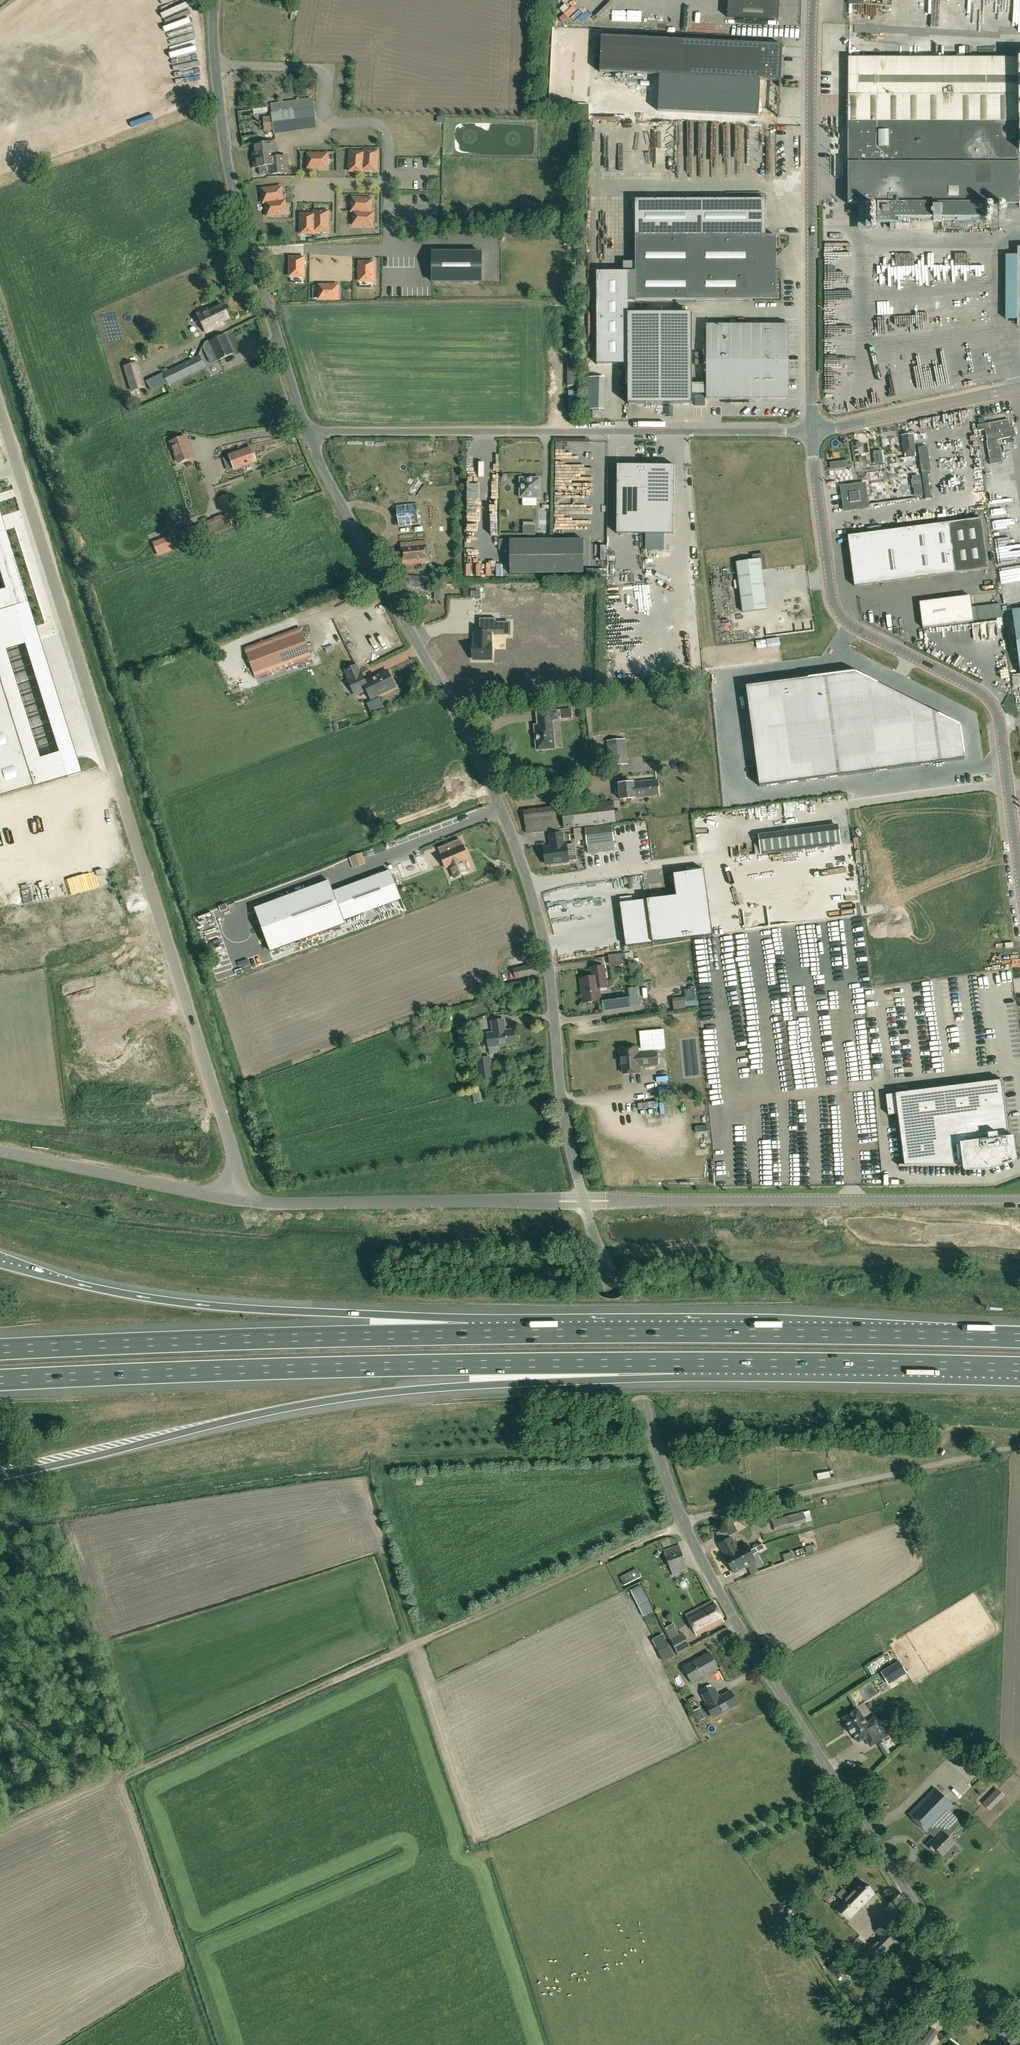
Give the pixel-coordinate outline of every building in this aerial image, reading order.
[(727,17),(778,19),(779,0),(728,0),(727,17)] [(601,36),(600,72),(660,75),(658,111),(758,116),(760,80),(781,81),(783,45),(682,40),(601,36)] [(903,218),(903,223),(911,223),(911,218),(986,218),(986,204),(1005,204),(1018,204),(1018,208),(1019,208),(1019,187),(1019,151),(1019,58),(1018,58),(929,58),(848,58),(848,95),(848,204),(877,204),(877,223),(895,223),(895,218),(903,218)] [(270,104),(271,113),(270,113),(273,133),(294,130),(292,110),(314,107),(312,98),(270,104)] [(292,110),(294,130),(316,127),(314,107),(292,110)] [(652,127),(613,128),(614,181),(654,180),(652,127)] [(274,142),(255,144),(257,158),(254,158),(255,167),(259,166),(260,175),(277,173),(275,157),(274,142)] [(364,150),(364,152),(363,170),(377,171),(378,151),(364,150)] [(363,170),(364,152),(350,151),(349,171),(363,172),(363,170)] [(307,154),(307,168),(327,168),(327,154),(307,154)] [(305,166),(294,166),(295,180),(305,179),(305,166)] [(283,200),(281,187),(261,189),(263,203),(265,203),(265,202),(283,201),(283,200)] [(288,189),(289,203),(297,203),(296,188),(288,189)] [(352,197),(351,212),(353,212),(353,211),(371,213),(372,199),(352,197)] [(285,200),(283,200),(283,201),(265,202),(265,203),(267,216),(287,214),(285,200)] [(596,272),(597,365),(628,365),(628,314),(628,299),(636,299),(685,300),(755,300),(755,302),(781,302),(781,271),(775,271),(775,236),(766,236),(766,200),(635,200),(636,272),(596,272)] [(373,213),(371,213),(353,211),(353,212),(352,225),(372,227),(373,213)] [(314,212),(314,214),(314,231),(315,231),(328,231),(328,212),(314,212)] [(314,231),(314,214),(300,214),(300,234),(314,234),(315,231),(314,231)] [(949,231),(959,230),(959,222),(948,223),(949,231)] [(920,232),(941,231),(940,223),(920,224),(920,232)] [(960,231),(965,238),(973,232),(967,225),(960,231)] [(481,252),(433,252),(433,283),(481,283),(481,252)] [(882,254),(881,274),(889,275),(889,286),(894,286),(895,254),(882,254)] [(304,256),(288,255),(287,276),(303,277),(304,256)] [(371,258),(355,257),(354,277),(370,278),(371,258)] [(834,279),(851,278),(850,259),(832,260),(834,279)] [(335,282),(315,280),(314,296),(333,298),(335,282)] [(891,303),(880,304),(881,315),(891,314),(891,303)] [(229,318),(223,306),(210,312),(208,309),(198,314),(206,333),(224,324),(223,321),(229,318)] [(628,365),(628,404),(692,404),(692,394),(706,394),(706,384),(692,384),(692,314),(628,314),(628,365)] [(706,350),(787,350),(787,325),(706,325),(706,350)] [(219,359),(233,353),(225,335),(210,341),(219,359)] [(963,349),(951,352),(954,361),(966,357),(963,349)] [(706,374),(787,374),(787,350),(706,350),(706,374)] [(161,373),(166,383),(167,385),(184,376),(204,366),(199,356),(199,355),(161,373)] [(972,370),(969,360),(958,364),(960,373),(972,370)] [(131,392),(146,388),(139,362),(124,367),(131,392)] [(151,391),(166,383),(161,373),(146,381),(151,391)] [(706,398),(787,398),(787,374),(706,374),(706,384),(706,394),(706,398)] [(603,410),(604,378),(588,377),(587,409),(603,410)] [(990,460),(991,464),(1002,462),(1001,458),(1002,458),(999,439),(1015,436),(1014,426),(1010,426),(1009,420),(989,423),(977,425),(978,430),(990,428),(990,429),(986,430),(988,441),(987,441),(990,460)] [(921,437),(928,435),(930,442),(934,441),(931,427),(920,429),(921,437)] [(907,434),(908,455),(919,454),(918,433),(907,434)] [(179,463),(193,458),(185,437),(171,442),(179,463)] [(235,469),(255,461),(250,448),(230,455),(235,469)] [(888,461),(887,448),(878,449),(879,454),(873,455),(874,462),(888,461)] [(833,467),(852,466),(851,450),(832,451),(833,467)] [(1015,471),(1015,459),(1007,460),(1008,471),(1015,471)] [(673,534),(674,466),(617,466),(617,534),(673,534)] [(1010,481),(1018,478),(1016,472),(1008,475),(1010,481)] [(540,498),(540,478),(520,478),(520,498),(540,498)] [(865,483),(841,487),(844,510),(868,507),(865,483)] [(223,510),(231,507),(228,501),(220,503),(223,510)] [(399,526),(419,523),(416,503),(396,506),(399,526)] [(185,545),(232,526),(227,514),(180,532),(185,545)] [(855,586),(989,569),(982,518),(848,536),(855,586)] [(26,603),(3,531),(0,532),(0,573),(5,589),(0,590),(0,636),(20,630),(21,631),(24,630),(24,629),(24,628),(18,610),(18,609),(17,609),(15,610),(14,607),(26,603)] [(158,556),(174,550),(169,536),(153,542),(158,556)] [(583,539),(510,540),(510,574),(583,573),(583,539)] [(509,550),(509,540),(499,540),(499,550),(509,550)] [(403,563),(428,561),(426,541),(401,544),(403,563)] [(765,554),(754,555),(755,560),(737,562),(744,612),(767,609),(762,569),(766,569),(765,554)] [(434,582),(435,577),(424,576),(401,576),(400,586),(423,587),(424,582),(434,582)] [(1002,581),(990,581),(991,592),(1003,592),(1002,581)] [(924,628),(974,621),(971,596),(920,602),(924,628)] [(1011,610),(1019,675),(1019,609),(1011,610)] [(473,643),(473,660),(491,660),(492,643),(491,643),(491,635),(496,635),(496,618),(482,618),(482,633),(479,633),(474,633),(474,643),(473,643)] [(1004,618),(976,619),(977,632),(1005,630),(1004,618)] [(256,678),(311,658),(300,627),(245,648),(256,678)] [(242,674),(246,672),(241,662),(237,664),(242,674)] [(360,674),(356,667),(346,672),(350,680),(348,680),(355,695),(367,689),(372,698),(395,687),(387,671),(364,682),(360,674)] [(808,678),(746,687),(759,787),(843,776),(965,759),(964,753),(961,727),(960,727),(960,725),(960,726),(960,725),(939,714),(877,683),(878,683),(856,672),(855,672),(808,678)] [(67,776),(66,774),(68,773),(69,773),(69,772),(67,765),(67,764),(66,764),(65,764),(63,765),(62,765),(62,766),(29,776),(0,684),(0,797),(67,776)] [(367,703),(371,711),(384,705),(380,697),(367,703)] [(557,711),(546,712),(537,713),(538,720),(539,725),(535,725),(535,735),(536,735),(537,739),(536,739),(537,750),(553,748),(552,741),(554,739),(552,720),(558,719),(557,711)] [(609,766),(628,764),(625,739),(607,741),(609,766)] [(740,774),(740,764),(723,763),(723,773),(740,774)] [(620,800),(659,796),(658,780),(618,784),(620,800)] [(565,829),(616,823),(613,802),(562,809),(565,829)] [(526,833),(558,830),(555,806),(523,810),(526,833)] [(587,845),(614,842),(612,825),(585,828),(587,845)] [(841,844),(839,827),(790,833),(792,851),(841,844)] [(581,829),(574,829),(576,840),(582,839),(581,829)] [(546,864),(569,861),(566,844),(564,845),(562,833),(549,835),(550,843),(551,843),(552,846),(544,847),(546,864)] [(460,839),(438,848),(441,854),(440,854),(446,868),(450,867),(454,878),(467,872),(463,861),(469,859),(463,845),(462,845),(460,839)] [(704,869),(673,874),(676,895),(682,939),(712,934),(713,934),(706,883),(705,879),(704,869)] [(329,881),(255,908),(270,951),(345,923),(343,920),(401,899),(390,870),(333,892),(329,881)] [(418,891),(425,885),(421,880),(414,886),(418,891)] [(603,892),(618,890),(617,881),(602,883),(603,892)] [(676,895),(647,899),(653,943),(682,939),(676,895)] [(647,899),(620,903),(626,946),(653,943),(647,899)] [(609,955),(610,964),(625,962),(624,953),(609,955)] [(515,978),(539,973),(537,963),(513,968),(515,978)] [(584,1002),(600,1000),(598,988),(607,987),(604,966),(591,968),(592,977),(580,979),(584,1002)] [(616,1008),(631,1006),(631,1004),(640,1003),(637,987),(628,988),(630,997),(615,999),(616,1008)] [(455,1013),(450,1015),(454,1028),(459,1027),(455,1013)] [(445,1029),(441,1015),(423,1020),(427,1034),(445,1029)] [(505,1031),(503,1019),(491,1021),(493,1033),(487,1034),(489,1047),(515,1043),(513,1030),(505,1031)] [(637,1054),(637,1048),(637,1047),(619,1049),(620,1059),(622,1059),(623,1074),(640,1072),(639,1072),(638,1066),(658,1064),(656,1052),(637,1054)] [(479,1079),(493,1077),(490,1057),(476,1059),(479,1079)] [(898,1114),(904,1164),(899,1164),(899,1166),(987,1165),(1011,1158),(1010,1148),(1015,1147),(1013,1137),(1009,1137),(1006,1116),(1001,1079),(1000,1079),(1000,1080),(886,1095),(888,1115),(898,1114)] [(473,1103),(483,1102),(482,1091),(472,1092),(473,1103)] [(774,1532),(807,1523),(803,1511),(771,1520),(774,1532)] [(737,1548),(731,1537),(719,1544),(725,1555),(724,1555),(734,1574),(756,1562),(746,1543),(737,1548)] [(758,1552),(765,1548),(762,1543),(756,1547),(758,1552)] [(672,1575),(688,1570),(679,1545),(664,1551),(672,1575)] [(814,1551),(811,1545),(805,1547),(807,1553),(814,1551)] [(794,1558),(791,1552),(783,1555),(785,1562),(794,1558)] [(624,1585),(641,1577),(636,1568),(620,1577),(624,1585)] [(630,1590),(634,1598),(643,1617),(654,1611),(645,1593),(640,1585),(630,1590)] [(697,1635),(724,1622),(713,1600),(686,1614),(697,1635)] [(677,1654),(690,1647),(683,1632),(670,1639),(677,1654)] [(646,1645),(655,1664),(662,1660),(663,1662),(674,1656),(663,1634),(653,1639),(652,1640),(645,1644),(646,1645)] [(692,1683),(718,1669),(709,1652),(683,1667),(692,1683)] [(907,1673),(899,1660),(881,1672),(889,1684),(907,1673)] [(719,1697),(714,1688),(702,1695),(707,1704),(706,1704),(713,1718),(738,1704),(731,1691),(719,1697)] [(698,1722),(705,1718),(700,1707),(692,1711),(698,1722)] [(866,1722),(858,1709),(843,1718),(849,1727),(848,1728),(852,1734),(853,1733),(859,1743),(871,1735),(875,1743),(887,1736),(875,1717),(866,1722)] [(942,1855),(954,1843),(944,1832),(942,1833),(934,1825),(952,1806),(934,1789),(909,1814),(926,1832),(929,1829),(938,1838),(931,1844),(942,1855)] [(858,1873),(801,1905),(814,1928),(872,1897),(858,1873)] [(888,1920),(878,1928),(881,1931),(863,1946),(871,1957),(900,1936),(888,1920)]
